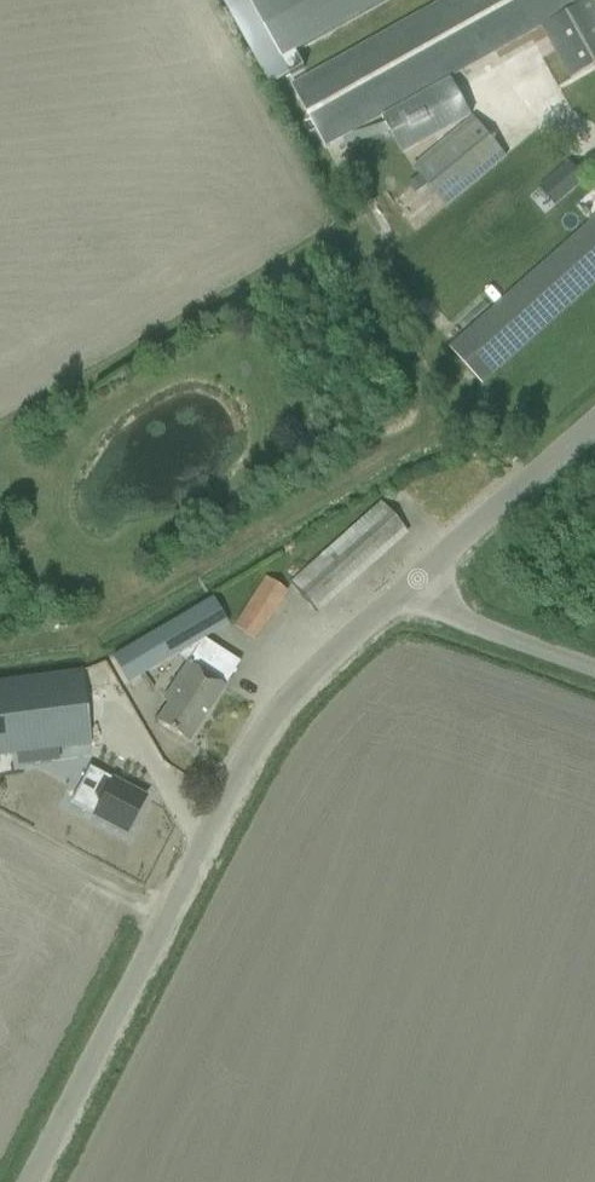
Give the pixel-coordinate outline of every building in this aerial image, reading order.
[(269,90),(306,70),(296,53),(263,0),(221,0),(269,90)] [(296,53),(392,0),(263,0),(296,53)] [(293,85),(325,146),(381,116),(403,156),(470,117),(449,79),(541,27),(571,80),(594,66),(594,0),(449,0),(293,85)] [(413,168),(447,208),(506,158),(472,117),(413,168)] [(530,184),(519,194),(534,210),(545,199),(530,184)] [(448,347),(481,384),(594,282),(594,217),(448,347)] [(315,613),(406,533),(380,504),(289,584),(315,613)] [(264,578),(233,627),(253,640),(285,591),(264,578)] [(111,658),(118,670),(110,675),(118,689),(174,656),(186,664),(162,701),(167,705),(155,723),(186,743),(238,663),(202,639),(226,625),(211,600),(111,658)] [(57,675),(0,682),(0,755),(90,744),(81,672),(57,675)] [(88,768),(79,785),(93,793),(83,811),(125,834),(144,797),(88,768)]
